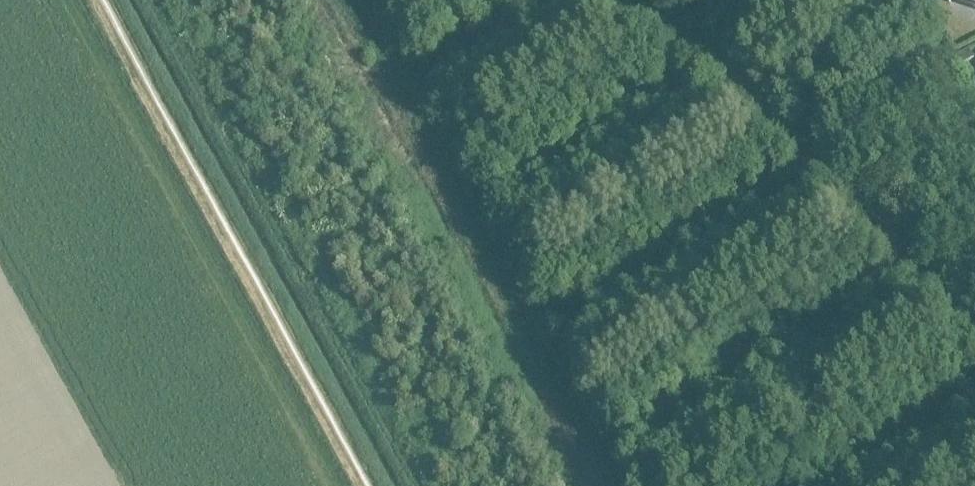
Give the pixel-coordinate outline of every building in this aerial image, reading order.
[(958,57),(957,58),(961,66),(972,59),(968,52),(958,57)]
